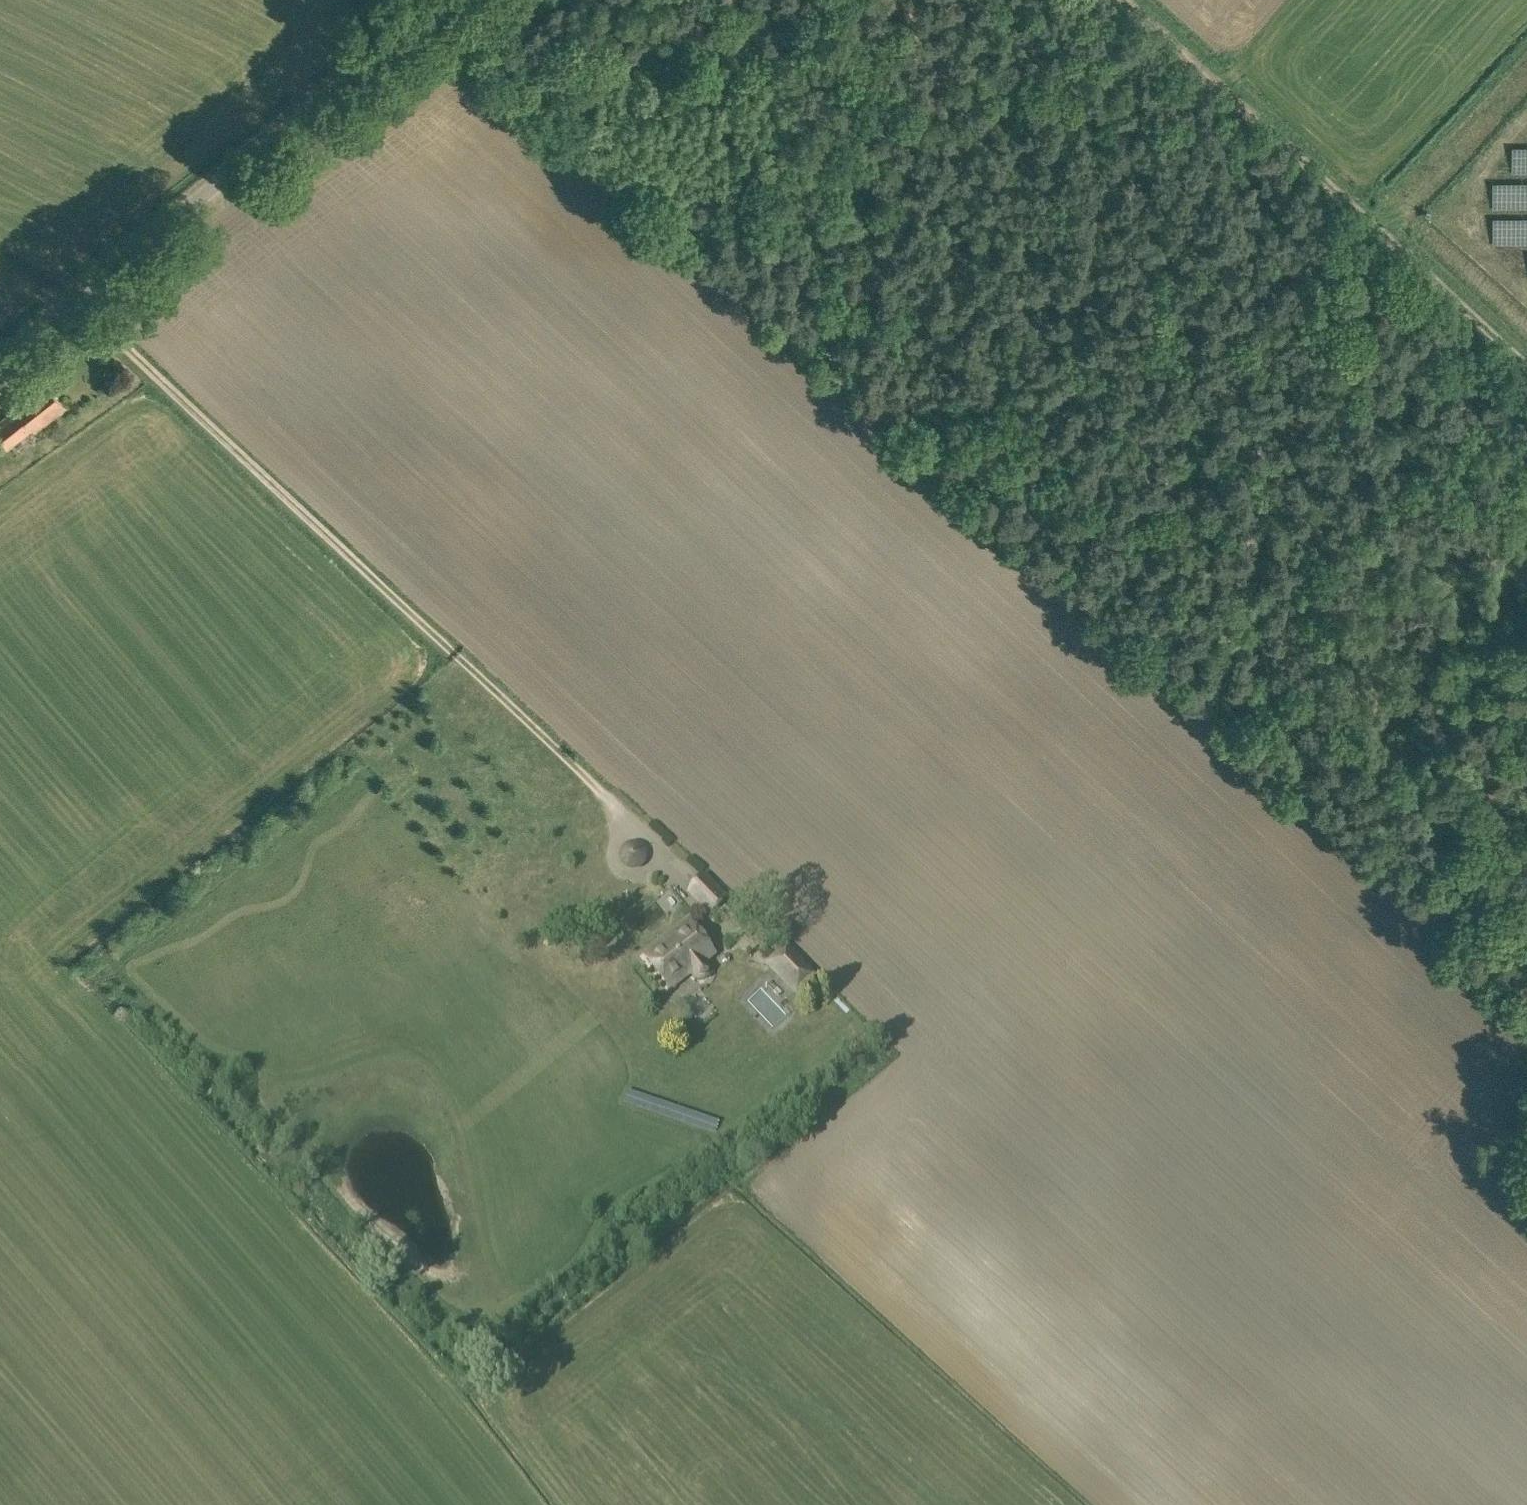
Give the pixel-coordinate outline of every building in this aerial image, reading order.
[(65,405),(44,378),(14,402),(16,405),(12,408),(13,409),(0,419),(0,439),(7,448),(34,427),(35,429),(65,405)] [(706,917),(707,916),(726,898),(705,876),(685,895),(706,917)] [(711,976),(711,972),(711,969),(709,967),(706,962),(713,956),(688,923),(644,957),(669,990),(688,976),(690,978),(694,982),(698,983),(703,984),(707,982),(709,979),(711,976)] [(796,999),(818,977),(784,944),(763,966),(796,999)] [(757,1004),(781,1031),(796,1018),(772,991),(757,1004)]
